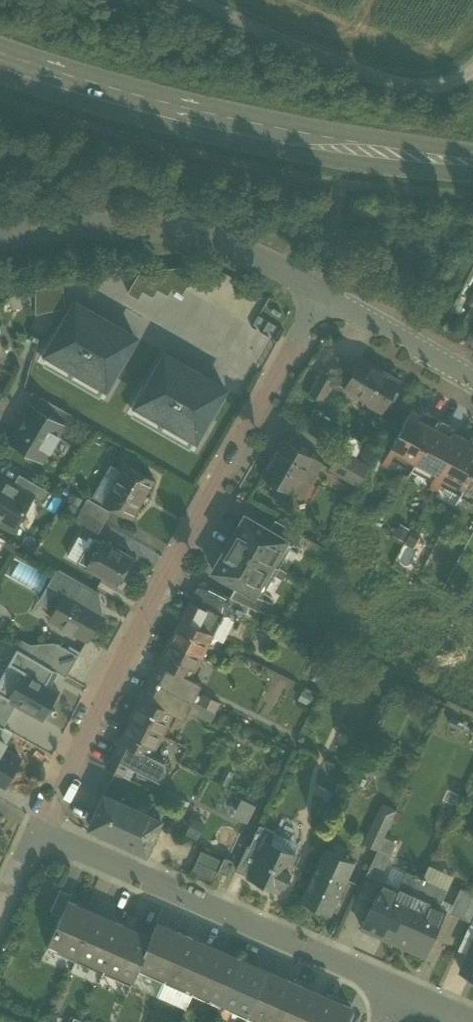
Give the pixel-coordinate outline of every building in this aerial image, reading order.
[(140,332),(73,295),(40,353),(107,391),(140,332)] [(231,386),(161,346),(124,413),(193,452),(231,386)] [(401,381),(362,358),(343,389),(368,402),(367,405),(381,413),(383,411),(401,381)] [(324,400),(332,381),(316,374),(308,393),(324,400)] [(72,415),(41,397),(34,407),(63,425),(63,426),(65,427),(72,415)] [(34,407),(31,405),(10,441),(43,460),(49,450),(51,451),(59,436),(57,435),(63,426),(63,425),(34,407)] [(413,469),(439,419),(427,412),(424,418),(411,411),(383,464),(387,466),(392,458),(413,469)] [(432,490),(460,437),(448,431),(451,425),(439,419),(413,469),(434,479),(429,488),(432,490)] [(343,449),(357,453),(361,439),(347,435),(343,449)] [(472,472),(472,443),(472,444),(460,437),(432,490),(436,492),(441,483),(461,494),(472,472)] [(322,462),(283,439),(271,459),(270,458),(263,471),(264,472),(262,476),(300,498),(322,462)] [(327,469),(358,485),(370,463),(339,447),(327,469)] [(158,479),(128,461),(104,500),(134,519),(158,479)] [(461,494),(472,500),(472,472),(461,494)] [(50,492),(19,474),(13,484),(34,496),(33,497),(44,503),(50,492)] [(0,476),(0,523),(14,531),(33,497),(34,496),(13,484),(0,476)] [(111,511),(88,499),(82,510),(104,522),(111,511)] [(104,522),(82,510),(75,521),(98,534),(104,522)] [(245,516),(229,544),(271,568),(286,541),(287,540),(270,530),(245,516)] [(302,535),(276,520),(270,530),(287,540),(286,541),(295,546),(302,535)] [(409,560),(418,541),(408,535),(398,555),(409,560)] [(133,561),(102,543),(101,544),(95,540),(89,551),(86,551),(78,566),(117,588),(133,561)] [(229,544),(213,571),(237,585),(255,595),(271,568),(229,544)] [(92,607),(100,594),(58,570),(40,601),(56,610),(51,619),(87,640),(103,613),(92,607)] [(199,582),(190,601),(207,609),(208,608),(223,616),(226,617),(235,600),(230,598),(199,582)] [(255,595),(237,585),(230,598),(235,600),(258,611),(264,600),(255,595)] [(190,601),(170,641),(203,657),(223,616),(208,608),(207,609),(190,601)] [(203,657),(170,641),(159,663),(176,671),(167,688),(194,701),(202,684),(192,679),(203,657)] [(57,644),(45,665),(54,670),(66,677),(78,656),(57,644)] [(17,649),(0,679),(0,694),(17,704),(43,719),(59,690),(47,684),(54,670),(45,665),(17,649)] [(159,663),(150,680),(167,688),(176,671),(159,663)] [(150,680),(142,697),(159,705),(167,688),(150,680)] [(142,697),(131,719),(163,735),(174,714),(185,719),(194,701),(167,688),(159,705),(142,697)] [(0,694),(0,725),(3,727),(17,704),(0,694)] [(163,735),(131,719),(111,758),(127,767),(128,765),(161,782),(167,770),(165,762),(153,756),(163,735)] [(0,751),(0,783),(5,786),(19,762),(0,751)] [(127,767),(111,758),(106,768),(123,776),(127,767)] [(226,791),(218,808),(247,823),(256,806),(226,791)] [(161,821),(105,795),(90,828),(146,854),(161,821)] [(382,802),(362,844),(377,851),(384,836),(397,810),(382,802)] [(260,826),(250,848),(260,853),(266,842),(271,844),(276,833),(260,826)] [(271,844),(266,842),(260,853),(249,877),(280,891),(282,886),(284,887),(290,873),(288,872),(296,856),(283,850),(288,839),(276,833),(271,844)] [(397,843),(384,836),(377,851),(365,875),(378,881),(397,843)] [(192,874),(224,881),(230,858),(197,850),(192,874)] [(354,864),(325,851),(301,901),(330,915),(354,864)] [(381,931),(396,938),(422,880),(418,878),(418,877),(416,875),(415,877),(406,873),(399,889),(383,882),(361,929),(378,936),(381,931)] [(422,880),(396,938),(410,945),(408,950),(425,957),(447,911),(439,907),(447,891),(425,881),(426,879),(423,878),(422,880)] [(62,916),(68,902),(72,894),(61,889),(51,911),(62,916)] [(458,889),(450,912),(472,921),(472,894),(458,889)] [(76,960),(97,914),(68,902),(62,916),(48,947),(76,960)] [(104,972),(124,926),(97,914),(76,960),(104,972)] [(167,977),(186,935),(158,923),(151,938),(138,969),(156,977),(158,973),(167,977)] [(138,969),(151,938),(124,926),(104,972),(131,984),(138,969)] [(193,993),(213,947),(186,935),(167,977),(177,981),(175,985),(193,993)] [(222,1001),(241,960),(213,947),(193,993),(211,1001),(213,997),(222,1001)] [(461,973),(472,978),(472,947),(461,973)] [(248,1017),(268,972),(241,960),(222,1001),(232,1005),(230,1009),(248,1017)] [(296,984),(268,972),(248,1017),(259,1021),(268,1021),(271,1021),(279,1021),(296,984)] [(323,996),(296,984),(279,1021),(312,1021),(323,996)] [(351,1008),(323,996),(312,1021),(345,1021),(351,1008)]
